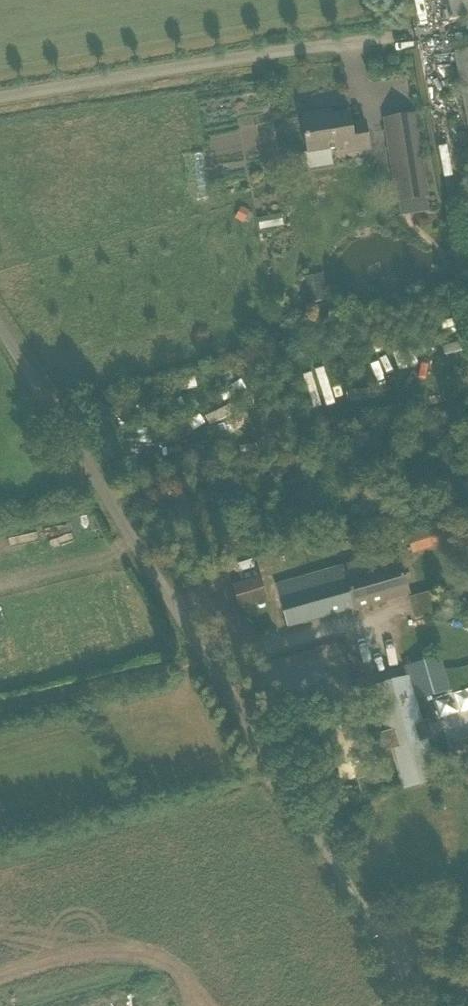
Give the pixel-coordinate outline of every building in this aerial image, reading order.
[(449,21),(467,18),(467,0),(445,0),(449,21)] [(455,53),(467,119),(467,50),(455,53)] [(320,113),(303,116),(308,154),(354,146),(355,152),(370,150),(365,122),(351,124),(350,113),(321,118),(320,113)] [(416,126),(387,130),(399,202),(427,198),(416,126)] [(323,274),(306,278),(311,303),(328,299),(323,274)] [(399,564),(396,553),(277,586),(289,627),(408,593),(400,564),(399,564)] [(409,679),(407,679),(414,701),(447,691),(438,660),(414,667),(414,665),(406,668),(409,679)] [(376,687),(387,725),(380,727),(382,736),(389,734),(402,778),(395,779),(398,788),(404,786),(405,788),(437,779),(414,701),(407,679),(376,687)]
